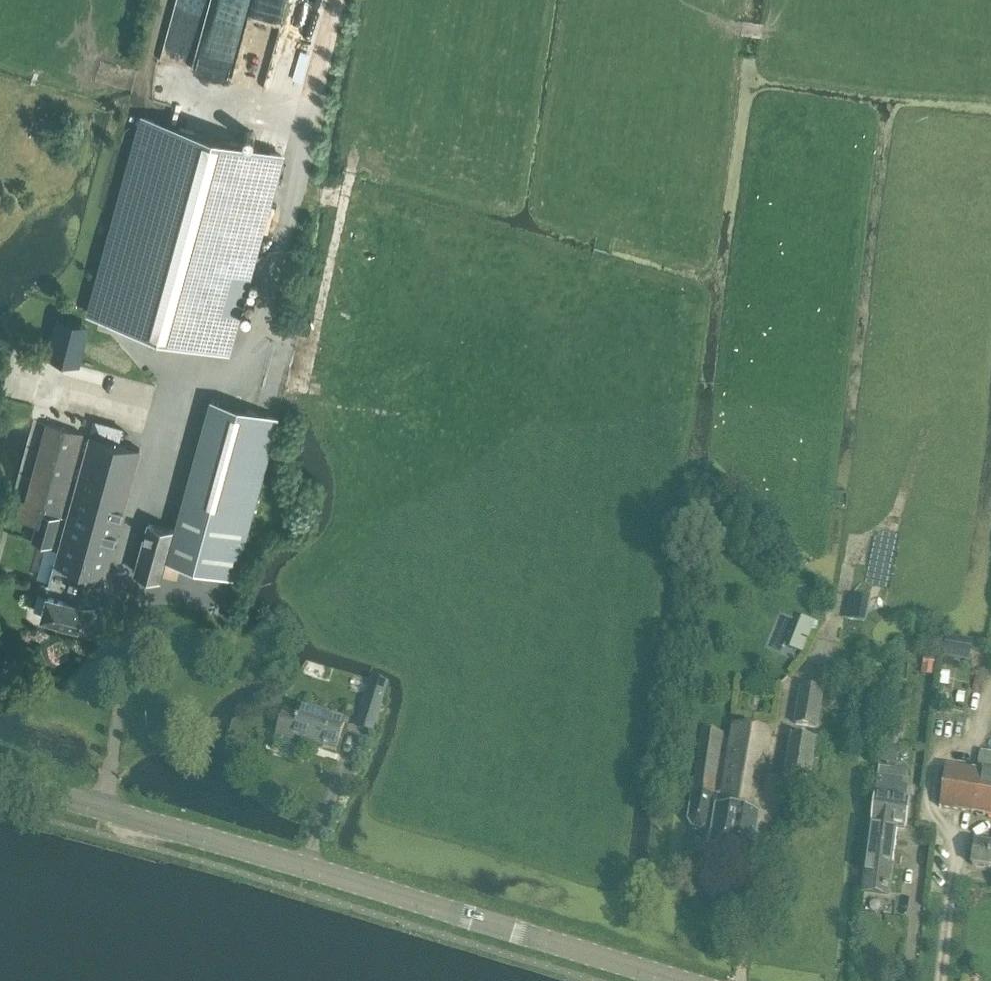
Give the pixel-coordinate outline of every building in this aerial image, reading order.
[(282,154),(145,116),(91,313),(228,351),(282,154)] [(161,578),(167,557),(234,575),(277,417),(213,400),(178,530),(149,522),(136,571),(161,578)] [(35,538),(54,544),(84,432),(48,422),(27,501),(24,500),(19,518),(39,524),(35,538)] [(141,448),(91,434),(49,590),(42,613),(92,626),(98,603),(105,578),(115,544),(141,448)] [(946,637),(942,658),(968,663),(972,642),(946,637)] [(932,638),(931,649),(942,650),(943,639),(932,638)] [(372,682),(361,717),(375,722),(386,690),(387,686),(386,686),(372,682)] [(794,725),(816,729),(822,694),(800,690),(794,725)] [(276,737),(292,742),(293,740),(334,753),(344,725),(302,711),(299,718),(284,713),(276,737)] [(274,724),(271,733),(276,735),(280,725),(274,724)] [(720,799),(712,797),(722,739),(701,735),(689,806),(686,825),(689,828),(692,832),(701,833),(708,828),(709,819),(713,820),(708,856),(752,863),(759,817),(757,816),(770,734),(732,728),(720,799)] [(782,785),(808,789),(815,742),(789,739),(782,785)] [(880,746),(878,763),(893,765),(895,748),(883,746),(880,746)] [(990,817),(990,754),(979,752),(976,772),(945,767),(939,809),(990,817)] [(880,769),(878,779),(906,782),(907,772),(880,769)] [(862,898),(888,902),(897,828),(905,829),(908,803),(903,803),(906,783),(878,780),(876,799),(874,799),(862,898)] [(974,845),(971,867),(990,870),(990,848),(974,845)]
